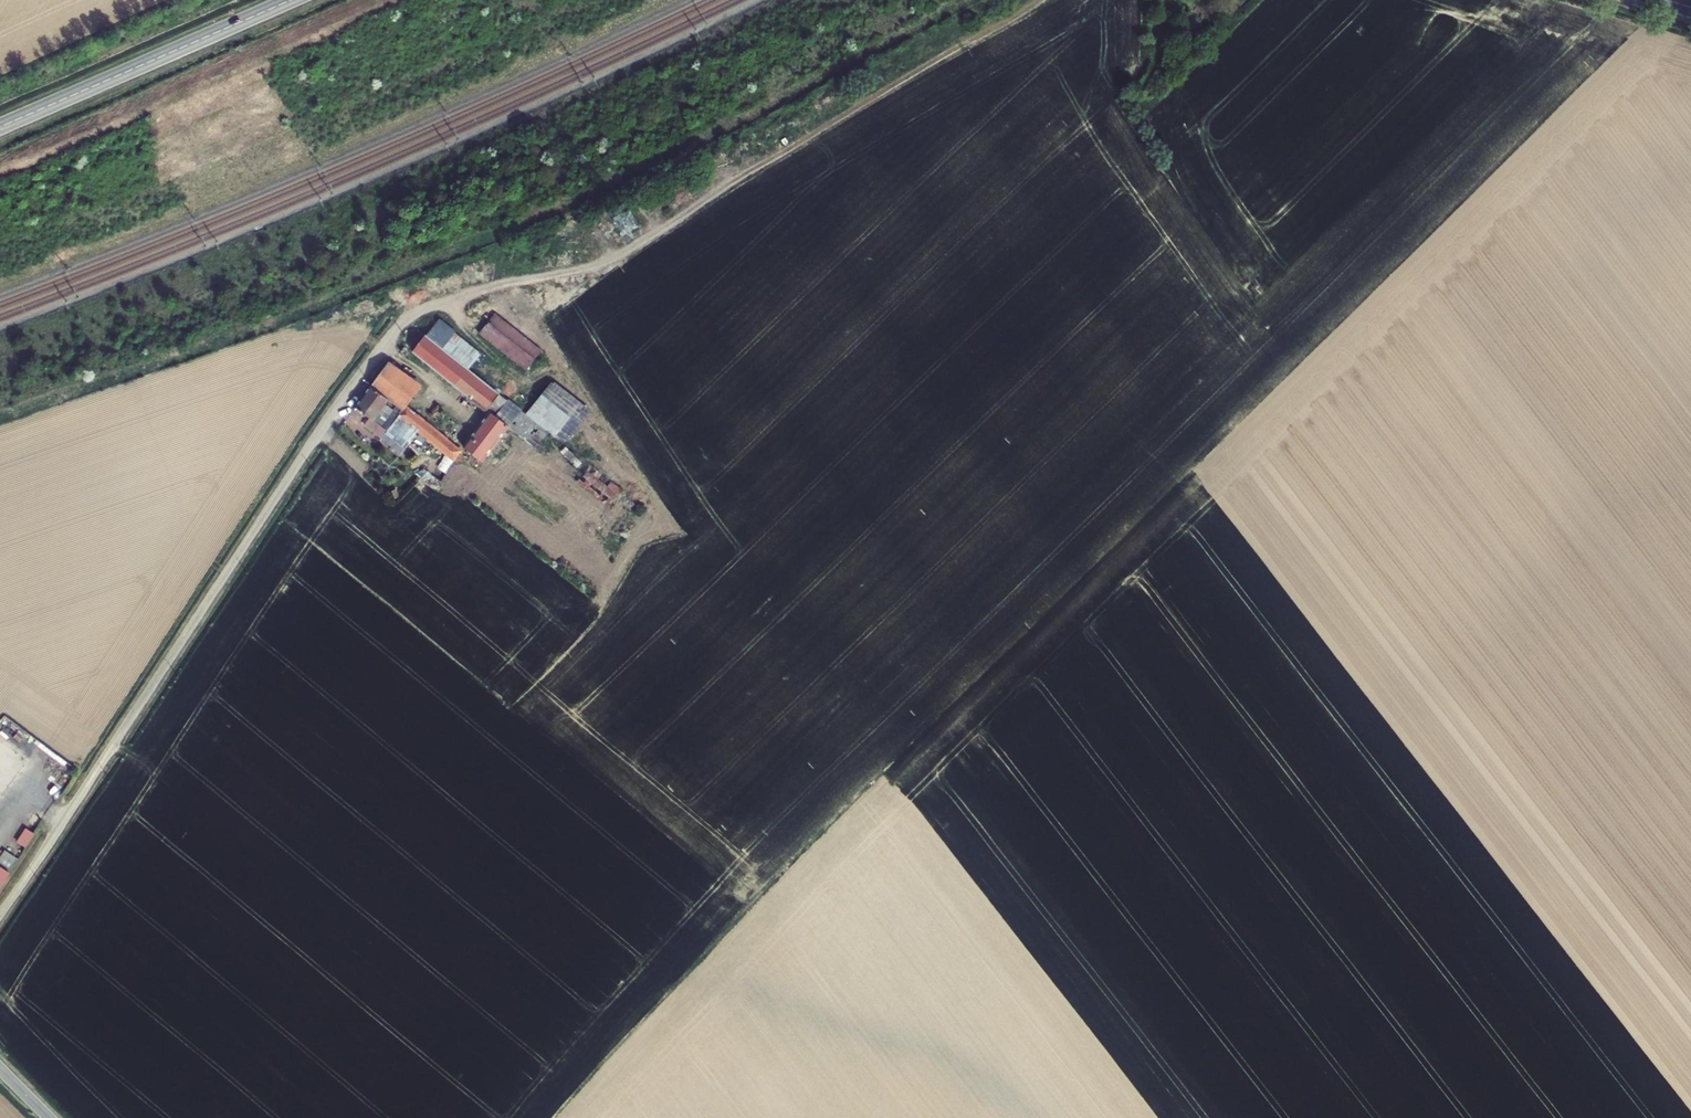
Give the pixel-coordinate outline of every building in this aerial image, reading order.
[(540,352),(493,315),(479,334),(524,370),(540,352)] [(436,321),(424,336),(468,371),(480,355),(436,321)] [(486,411),(463,447),(482,462),(508,428),(535,449),(549,434),(525,414),(468,371),(424,336),(411,352),(486,411)] [(420,387),(388,363),(378,377),(409,403),(420,387)] [(406,408),(409,403),(378,377),(375,381),(371,387),(406,408)] [(552,381),(525,414),(549,434),(562,445),(589,411),(552,381)] [(371,387),(355,408),(373,421),(369,430),(383,439),(387,433),(406,446),(417,432),(454,460),(461,451),(406,408),(371,387)] [(622,491),(589,465),(575,481),(609,507),(622,491)] [(17,841),(27,846),(35,832),(26,827),(17,841)] [(0,862),(0,883),(9,868),(0,862)]
